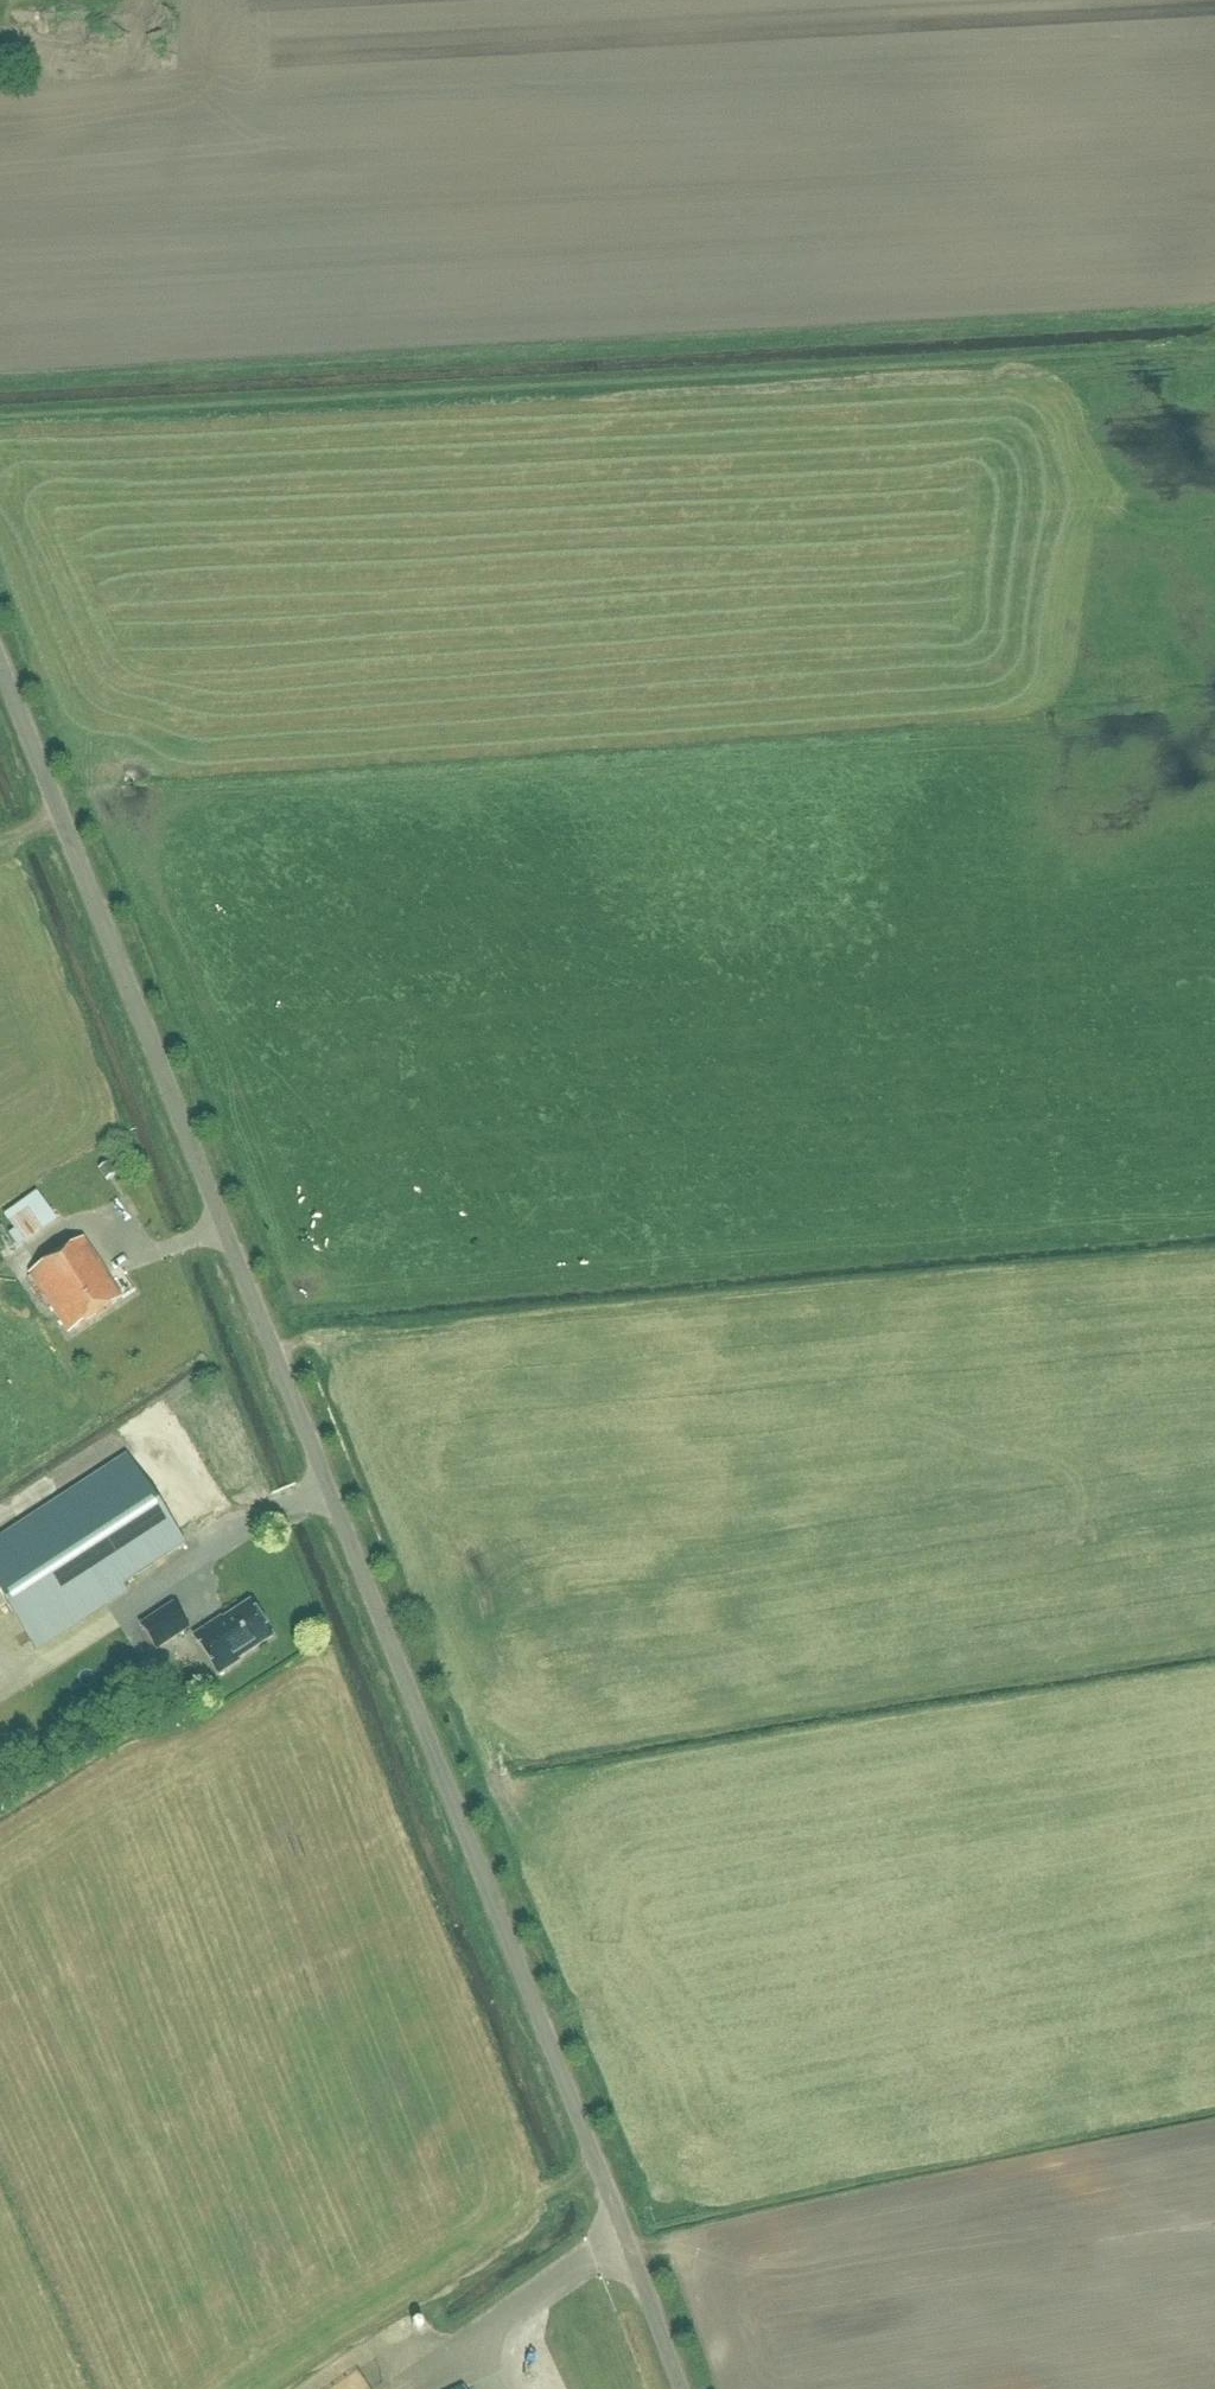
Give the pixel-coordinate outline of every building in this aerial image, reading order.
[(4,1217),(14,1231),(8,1235),(18,1250),(57,1221),(37,1193),(4,1217)] [(123,1300),(83,1240),(28,1275),(67,1336),(123,1300)] [(123,1585),(184,1546),(127,1458),(0,1539),(0,1589),(39,1650),(128,1593),(123,1585)] [(238,1660),(272,1637),(250,1603),(213,1627),(212,1625),(194,1637),(219,1675),(239,1662),(238,1660)] [(139,1627),(156,1653),(190,1630),(172,1604),(139,1627)]
